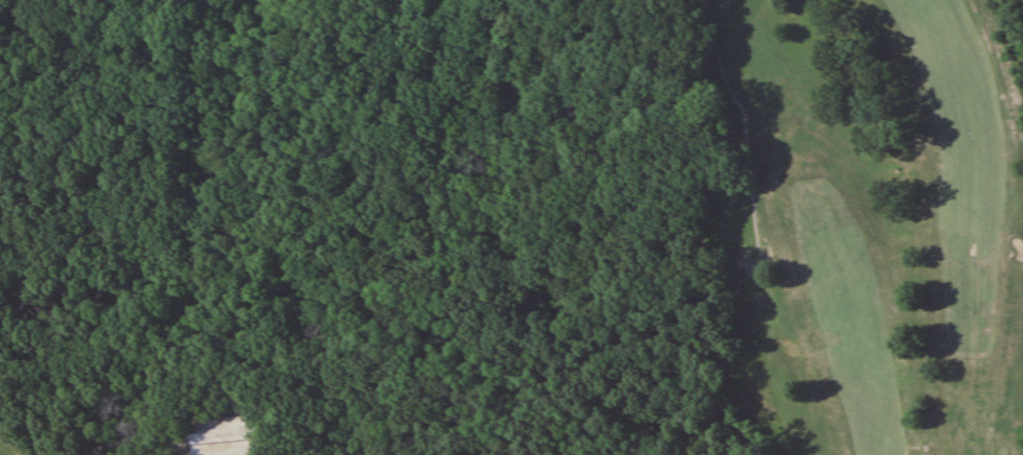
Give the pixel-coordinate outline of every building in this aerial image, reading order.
[(200,425),(190,426),(191,454),(264,454),(263,438),(262,438),(261,415),(200,418),(200,425)]
